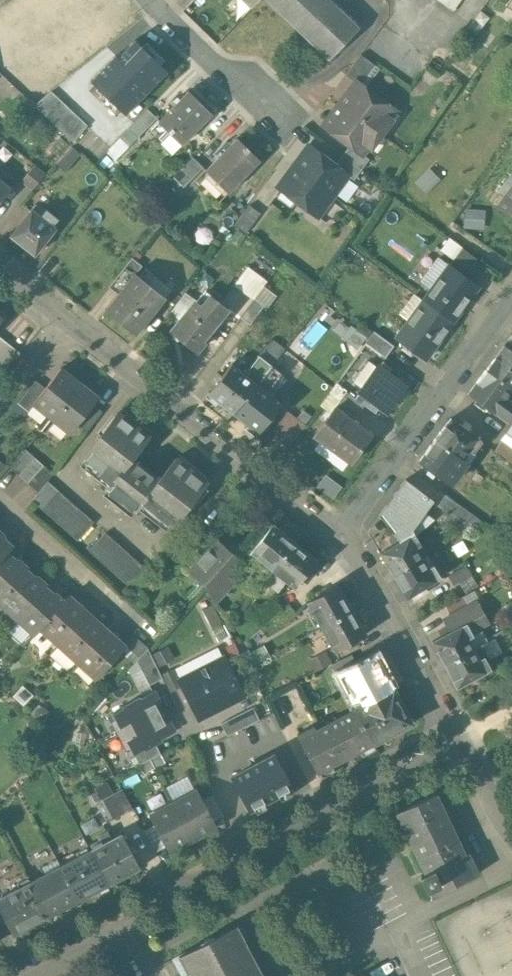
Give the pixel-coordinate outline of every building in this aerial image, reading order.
[(331,0),(267,0),(329,59),(359,28),(331,0)] [(454,10),(461,0),(440,0),(454,10)] [(142,42),(129,55),(125,51),(118,59),(122,63),(109,76),(137,103),(170,69),(142,42)] [(421,55),(403,42),(391,58),(399,64),(395,70),(404,77),(421,55)] [(357,80),(340,103),(379,132),(396,109),(357,80)] [(88,125),(53,91),(35,105),(74,142),(88,125)] [(214,114),(191,92),(161,123),(184,145),(214,114)] [(379,132),(340,103),(323,125),(349,145),(362,155),(363,154),(379,132)] [(148,108),(128,129),(139,139),(159,119),(148,108)] [(260,159),(237,137),(206,170),(229,192),(260,159)] [(335,164),(309,145),(293,166),(333,195),(348,175),(349,175),(335,164)] [(362,155),(349,145),(342,155),(362,169),(369,159),(363,154),(362,155)] [(362,169),(342,155),(335,164),(349,175),(348,175),(354,179),(362,169)] [(193,157),(174,177),(183,186),(203,166),(193,157)] [(35,165),(21,181),(32,190),(46,174),(35,165)] [(333,195),(293,166),(278,187),(318,216),(333,195)] [(415,180),(425,191),(440,178),(431,166),(415,180)] [(46,174),(32,190),(41,197),(55,181),(46,174)] [(0,178),(0,203),(12,188),(0,178)] [(497,207),(511,218),(511,186),(497,207)] [(260,213),(249,205),(234,225),(246,233),(260,213)] [(44,213),(40,217),(32,210),(11,236),(35,255),(55,229),(52,226),(55,222),(44,213)] [(132,257),(109,287),(118,294),(134,273),(135,274),(143,265),(132,257)] [(479,286),(449,265),(423,300),(453,322),(479,286)] [(267,281),(248,267),(235,285),(254,299),(255,299),(267,281)] [(135,274),(134,273),(118,294),(104,311),(135,336),(165,298),(135,274)] [(204,313),(191,304),(170,333),(196,352),(204,342),(202,340),(226,308),(214,299),(204,313)] [(264,306),(255,299),(254,299),(241,318),(250,325),(264,306)] [(423,300),(396,337),(426,359),(453,322),(423,300)] [(394,345),(374,331),(366,342),(385,357),(394,345)] [(5,374),(21,353),(0,336),(0,371),(5,374)] [(285,349),(272,339),(259,356),(272,366),(285,349)] [(504,345),(486,369),(511,388),(511,351),(504,345)] [(245,375),(232,364),(210,392),(209,391),(205,396),(216,405),(219,401),(234,413),(266,372),(267,372),(272,366),(259,356),(248,370),(249,371),(245,375)] [(45,387),(33,403),(34,404),(52,418),(80,382),(61,367),(45,387)] [(405,387),(377,367),(359,391),(360,392),(380,406),(387,411),(405,387)] [(486,369),(468,394),(494,413),(495,411),(507,421),(511,414),(511,404),(504,398),(511,388),(486,369)] [(266,372),(234,413),(249,424),(246,428),(256,436),(260,432),(259,431),(281,403),(263,389),(273,377),(267,372),(266,372)] [(36,380),(18,402),(29,410),(34,404),(33,403),(45,387),(36,380)] [(99,397),(80,382),(52,418),(71,432),(78,424),(94,404),(99,397)] [(334,388),(323,404),(331,410),(342,394),(334,388)] [(356,398),(347,392),(339,402),(357,415),(364,405),(376,413),(380,406),(360,392),(356,398)] [(94,404),(78,424),(87,431),(103,411),(94,404)] [(372,435),(334,407),(315,434),(353,462),(372,435)] [(306,425),(288,411),(273,430),(291,444),(306,425)] [(119,413),(84,457),(100,470),(97,474),(111,485),(107,490),(136,513),(143,504),(173,528),(208,484),(177,459),(160,481),(133,459),(150,438),(119,413)] [(482,441),(451,418),(435,439),(463,459),(469,450),(473,452),(482,441)] [(509,429),(502,440),(511,447),(511,431),(509,429)] [(463,459),(435,439),(420,460),(451,483),(460,471),(456,468),(463,459)] [(26,449),(10,466),(19,474),(35,457),(26,449)] [(35,457),(19,474),(28,482),(44,465),(35,457)] [(44,465),(28,482),(39,492),(48,481),(53,473),(44,465)] [(337,495),(342,482),(325,476),(320,489),(337,495)] [(405,480),(379,516),(400,540),(414,532),(413,530),(434,501),(405,480)] [(95,523),(48,481),(39,492),(32,500),(79,541),(95,523)] [(474,515),(456,501),(441,521),(460,534),(474,515)] [(294,542),(273,524),(246,557),(255,564),(259,559),(269,567),(259,579),(262,581),(265,578),(272,569),(294,542)] [(400,540),(380,552),(394,575),(424,557),(418,546),(421,544),(414,532),(400,540)] [(6,553),(6,554),(12,547),(4,540),(4,536),(0,533),(0,560),(6,553)] [(150,572),(107,533),(90,551),(134,591),(150,572)] [(218,540),(190,573),(203,584),(213,602),(246,565),(218,540)] [(317,560),(294,542),(272,569),(265,578),(271,583),(277,577),(275,576),(277,573),(295,588),(317,560)] [(0,560),(0,597),(25,570),(27,568),(19,560),(15,561),(6,554),(6,553),(0,560)] [(424,557),(394,575),(407,597),(441,576),(433,564),(430,566),(424,557)] [(450,574),(462,592),(477,583),(465,564),(450,574)] [(0,597),(0,602),(16,617),(43,587),(44,587),(46,585),(38,578),(34,578),(25,570),(0,597)] [(339,585),(309,602),(322,626),(352,609),(339,585)] [(44,587),(43,587),(16,617),(35,634),(40,628),(40,627),(64,601),(63,601),(56,594),(52,595),(44,587)] [(69,595),(63,601),(64,601),(40,627),(40,628),(59,644),(88,612),(69,595)] [(478,601),(444,619),(450,631),(441,636),(432,641),(444,664),(474,648),(469,638),(473,636),(471,631),(489,621),(478,601)] [(352,609),(322,626),(336,651),(366,634),(352,609)] [(106,629),(88,612),(59,644),(77,661),(106,629)] [(125,646),(106,629),(77,661),(96,678),(125,646)] [(319,641),(313,631),(304,636),(310,646),(319,641)] [(485,643),(474,648),(444,664),(456,686),(491,668),(485,656),(490,653),(485,643)] [(168,646),(154,653),(160,666),(174,659),(168,646)] [(264,646),(250,654),(255,663),(269,656),(264,646)] [(163,678),(148,648),(137,660),(150,685),(163,678)] [(316,670),(331,661),(325,650),(309,659),(316,670)] [(352,654),(333,664),(339,675),(358,665),(352,654)] [(358,665),(339,675),(353,702),(359,698),(362,704),(394,687),(377,655),(358,665)] [(224,657),(179,679),(199,719),(244,696),(224,657)] [(362,704),(355,708),(375,744),(413,724),(394,687),(362,704)] [(138,699),(137,698),(124,704),(125,706),(114,712),(118,719),(114,721),(121,733),(160,713),(153,699),(157,698),(154,692),(138,699)] [(253,707),(221,723),(227,735),(259,719),(253,707)] [(355,708),(315,729),(314,727),(298,735),(318,774),(375,744),(355,708)] [(160,713),(121,733),(127,746),(131,744),(134,751),(145,745),(146,747),(160,740),(159,739),(174,731),(171,725),(167,727),(160,713)] [(161,753),(150,759),(155,768),(166,763),(161,753)] [(251,754),(226,767),(231,777),(257,764),(251,754)] [(257,764),(231,777),(249,809),(292,786),(275,755),(257,764)] [(150,759),(140,764),(144,773),(155,768),(150,759)] [(196,787),(172,800),(193,840),(204,834),(204,833),(217,827),(205,804),(205,803),(196,787)] [(122,789),(100,801),(110,819),(132,808),(122,789)] [(465,854),(436,794),(397,812),(426,873),(423,875),(423,874),(421,875),(422,877),(422,876),(427,887),(427,888),(427,889),(428,889),(431,896),(479,873),(469,852),(465,854)] [(172,800),(148,813),(157,829),(169,852),(182,845),(182,846),(193,840),(172,800)] [(120,834),(110,840),(105,831),(96,836),(97,838),(89,842),(92,849),(91,849),(109,883),(138,868),(120,834)] [(91,849),(61,865),(79,899),(96,890),(98,894),(109,888),(106,884),(109,883),(91,849)] [(61,865),(31,881),(48,915),(79,899),(61,865)] [(30,881),(28,877),(17,883),(19,887),(0,897),(0,907),(14,933),(48,915),(31,881),(30,881)] [(237,925),(215,936),(214,933),(201,940),(202,943),(179,955),(191,975),(265,975),(237,925)]
